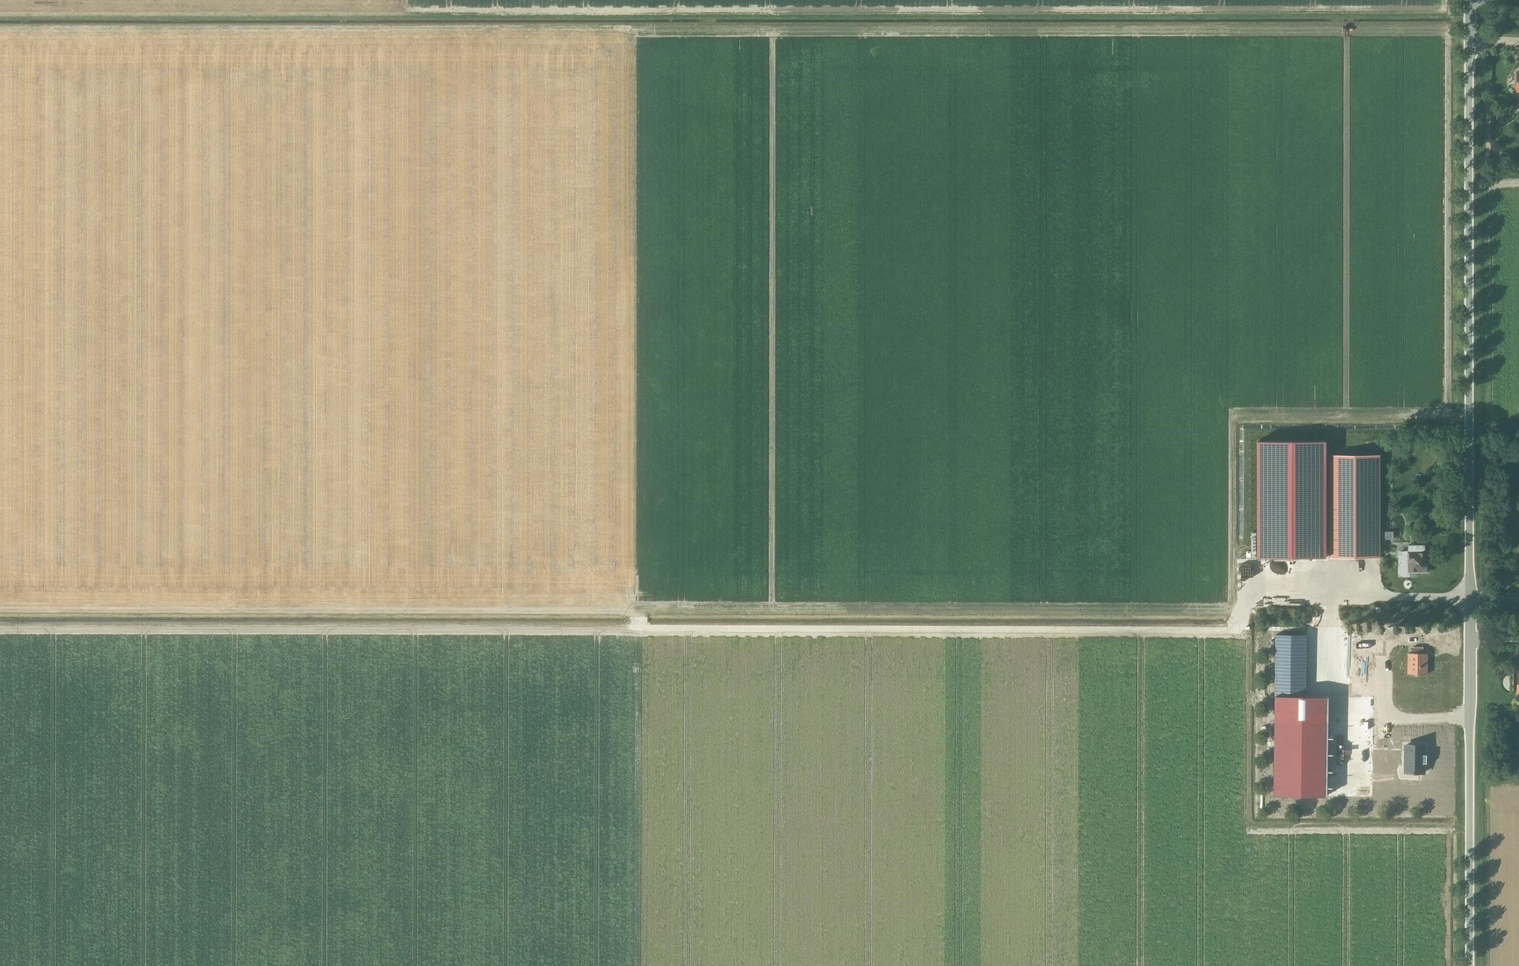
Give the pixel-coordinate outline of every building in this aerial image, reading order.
[(1326,520),(1329,520),(1329,506),(1326,506),(1326,441),(1257,441),(1257,557),(1326,557),(1326,520)] [(1380,558),(1380,455),(1329,455),(1329,558),(1380,558)] [(1408,553),(1408,573),(1428,573),(1428,553),(1425,553),(1425,546),(1412,546),(1412,553),(1408,553)] [(1271,640),(1271,647),(1275,647),(1275,695),(1306,696),(1306,635),(1275,634),(1275,640),(1271,640)] [(1410,673),(1427,674),(1427,654),(1410,654),(1410,673)] [(1336,691),(1370,691),(1370,680),(1349,680),(1349,672),(1373,672),(1373,658),(1333,658),(1333,672),(1347,672),(1347,679),(1336,679),(1336,691)] [(1337,691),(1337,710),(1375,710),(1375,692),(1337,691)] [(1325,696),(1306,696),(1275,695),(1275,719),(1273,719),(1273,742),(1273,783),(1273,794),(1284,794),(1325,795),(1325,696)] [(1405,745),(1405,771),(1425,771),(1425,762),(1427,762),(1427,754),(1425,754),(1425,745),(1405,745)]
